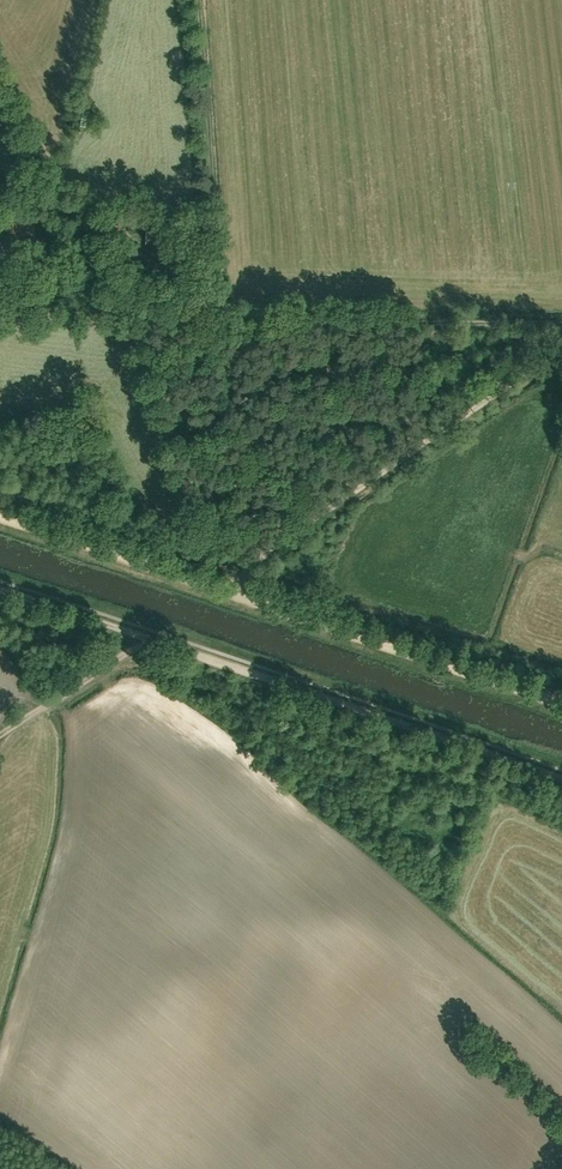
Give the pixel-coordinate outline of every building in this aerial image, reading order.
[(44,210),(37,215),(44,226),(52,221),(44,210)]
